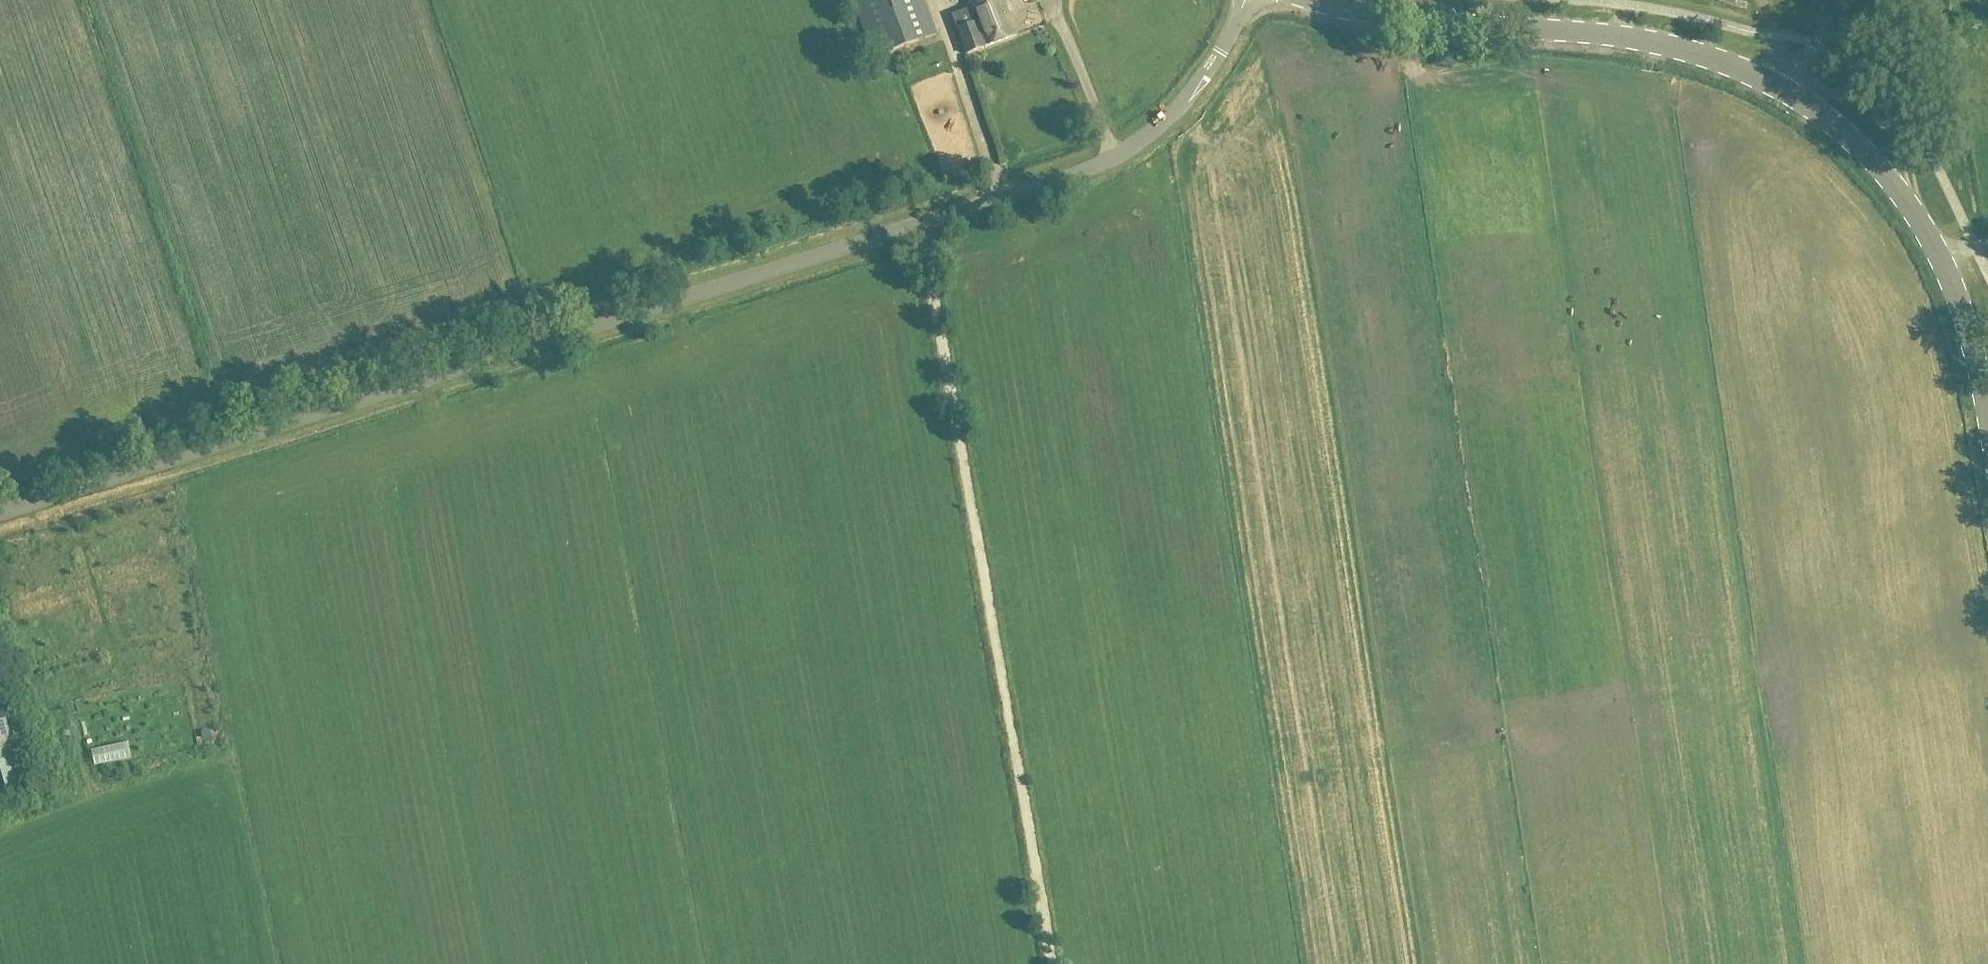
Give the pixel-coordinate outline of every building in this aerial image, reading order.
[(873,59),(934,35),(921,0),(850,0),(873,59)] [(951,16),(966,55),(1016,36),(1002,0),(965,0),(968,10),(951,16)] [(9,744),(0,714),(0,746),(9,744)] [(0,754),(0,758),(3,766),(17,760),(13,748),(0,754)]
